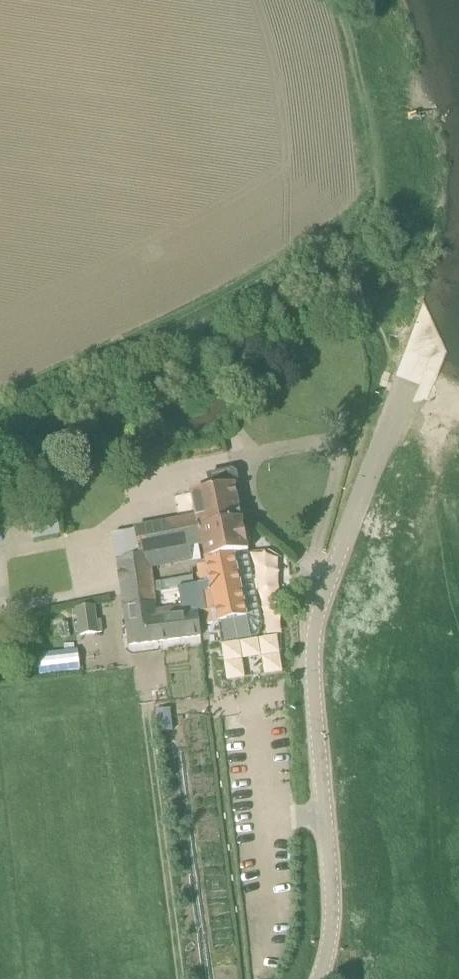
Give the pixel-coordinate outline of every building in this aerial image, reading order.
[(134,528),(139,557),(151,555),(153,567),(193,561),(190,549),(201,547),(198,528),(243,521),(237,485),(241,480),(240,474),(234,470),(207,475),(210,490),(189,493),(194,516),(134,528)] [(58,536),(56,516),(34,517),(35,538),(58,536)] [(204,561),(248,554),(243,521),(198,528),(201,547),(204,561)] [(196,566),(205,612),(207,626),(218,624),(222,644),(251,638),(255,637),(256,636),(258,634),(260,632),(262,629),(262,628),(262,626),(262,625),(262,621),(248,554),(204,561),(205,564),(196,566)] [(118,560),(126,623),(161,619),(159,608),(153,567),(151,555),(139,557),(118,560)] [(93,607),(77,609),(80,636),(97,634),(93,607)] [(198,614),(161,619),(126,623),(129,646),(201,637),(198,614)] [(173,729),(170,708),(156,710),(159,731),(173,729)]
